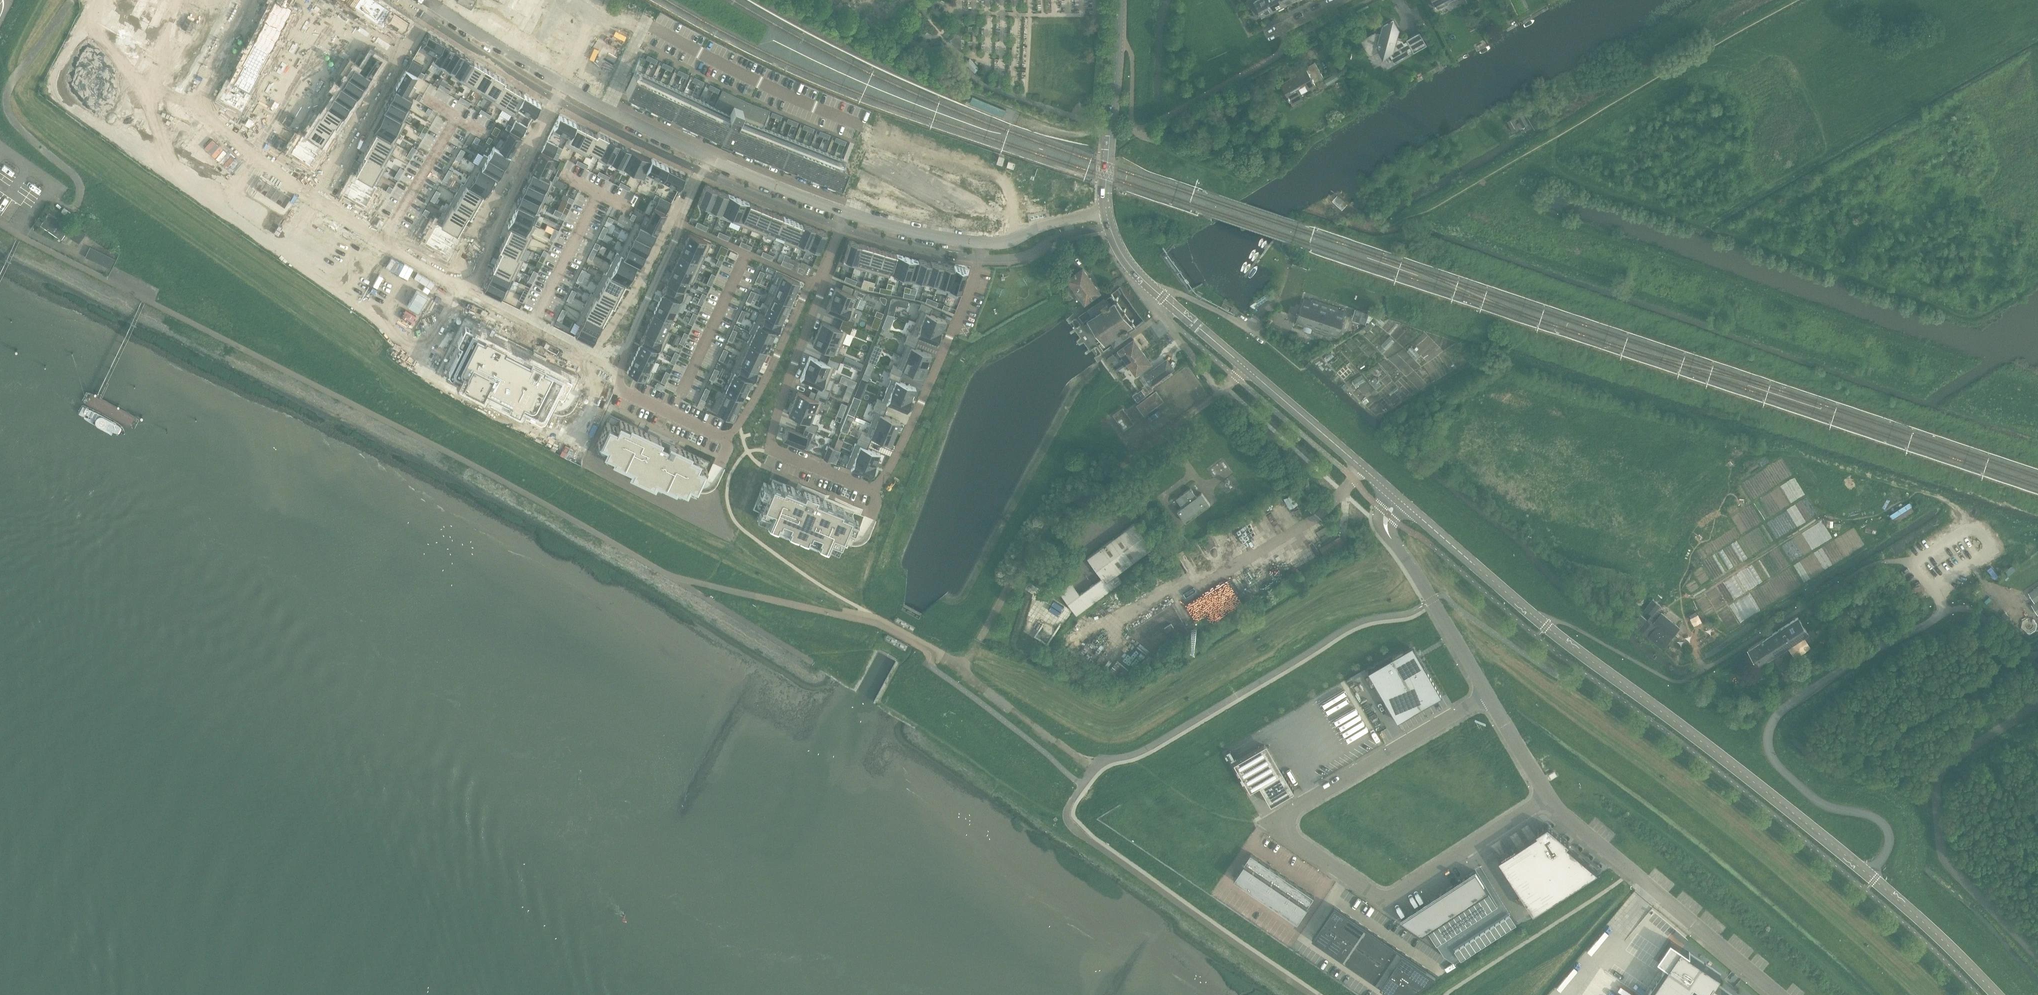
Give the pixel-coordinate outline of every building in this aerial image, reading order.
[(269,7),(290,18),(296,8),(282,0),(273,0),(269,7)] [(351,7),(353,5),(362,11),(360,14),(370,0),(356,0),(351,7)] [(360,14),(370,21),(384,1),(382,0),(370,0),(360,14)] [(549,52),(562,33),(556,29),(559,25),(520,0),(470,0),(549,52)] [(1267,0),(1247,0),(1257,19),(1272,11),(1267,0)] [(1281,0),(1267,0),(1272,11),(1283,5),(1281,0)] [(1436,8),(1453,0),(1432,0),(1436,8)] [(384,1),(370,21),(371,21),(373,17),(383,24),(394,8),(384,1)] [(269,7),(264,17),(285,29),(286,29),(285,28),(290,18),(269,7)] [(394,8),(383,24),(387,19),(402,29),(409,19),(394,8)] [(264,18),(259,28),(280,40),(285,29),(264,17),(263,18),(264,18)] [(1375,33),(1362,41),(1370,55),(1380,50),(1383,56),(1390,52),(1395,62),(1409,54),(1408,51),(1412,49),(1414,52),(1427,45),(1420,32),(1407,39),(1408,41),(1404,44),(1402,41),(1396,39),(1397,36),(1399,30),(1393,21),(1384,26),(1381,35),(1375,33)] [(259,28),(253,39),(274,50),(280,40),(259,28)] [(428,33),(421,44),(429,48),(426,52),(434,57),(434,58),(434,59),(444,42),(428,33)] [(374,42),(377,44),(387,50),(391,45),(378,37),(374,42)] [(253,39),(247,50),(268,61),(274,50),(253,39)] [(434,58),(431,63),(442,69),(454,48),(444,42),(434,59),(434,58)] [(377,47),(373,52),(382,58),(385,53),(382,51),(377,47)] [(454,48),(442,69),(452,75),(451,76),(452,76),(465,55),(454,48)] [(242,60),(263,72),(268,61),(247,50),(242,60)] [(350,62),(350,63),(370,76),(382,58),(373,52),(371,51),(365,60),(361,57),(355,66),(350,62)] [(465,55),(452,76),(462,82),(474,62),(464,56),(465,55)] [(412,59),(406,70),(417,76),(420,71),(423,65),(412,59)] [(979,68),(970,59),(966,62),(975,72),(979,68)] [(243,61),(238,70),(257,81),(262,71),(263,72),(242,60),(241,61),(243,61)] [(474,62),(462,82),(472,88),(485,68),(474,62)] [(1316,84),(1314,82),(1323,77),(1315,62),(1306,67),(1307,69),(1281,84),(1292,104),(1302,98),(1300,93),(1316,84)] [(350,63),(344,73),(364,86),(370,76),(350,63)] [(485,68),(472,88),(483,95),(495,74),(485,68)] [(969,77),(961,68),(957,71),(966,80),(969,77)] [(634,74),(626,91),(634,95),(719,135),(719,137),(730,141),(731,140),(783,161),(821,176),(835,181),(839,183),(840,183),(848,165),(849,161),(843,159),(835,155),(827,152),(819,149),(811,146),(803,143),(795,139),(787,136),(779,133),(771,130),(763,127),(770,111),(770,110),(748,101),(722,89),(722,90),(714,106),(707,103),(699,99),(692,95),(684,92),(676,88),(668,84),(660,81),(653,77),(645,73),(636,69),(634,74)] [(233,79),(233,80),(253,91),(253,90),(252,90),(257,81),(238,70),(233,79)] [(406,70),(396,88),(412,98),(412,97),(411,97),(416,88),(412,85),(417,76),(406,70)] [(336,82),(357,96),(364,86),(344,73),(337,82),(336,82)] [(495,74),(483,95),(492,100),(491,102),(492,103),(505,80),(495,74)] [(233,80),(222,99),(243,110),(253,91),(233,80)] [(505,80),(492,103),(502,109),(514,88),(505,82),(506,81),(505,80)] [(336,82),(330,92),(350,106),(356,96),(357,96),(336,82)] [(396,88),(390,99),(411,111),(411,110),(407,108),(412,97),(412,98),(396,88)] [(514,88),(502,109),(513,115),(515,111),(525,95),(524,94),(514,88)] [(331,94),(325,104),(343,116),(350,106),(330,92),(329,93),(331,94)] [(525,95),(515,111),(518,106),(534,115),(540,104),(525,95)] [(390,99),(384,109),(407,122),(405,121),(411,111),(390,99)] [(260,100),(254,110),(258,113),(264,103),(260,100)] [(317,112),(317,113),(337,126),(343,116),(325,104),(319,113),(317,112)] [(385,111),(380,121),(401,133),(407,122),(384,109),(383,110),(385,111)] [(317,113),(310,123),(329,135),(335,125),(336,126),(337,126),(317,113)] [(559,115),(553,127),(561,131),(559,135),(567,139),(567,141),(576,124),(559,115)] [(248,117),(245,124),(249,126),(253,119),(248,117)] [(512,126),(510,131),(521,137),(527,127),(516,120),(512,126)] [(380,121),(374,131),(397,144),(395,143),(401,133),(380,121)] [(303,132),(322,145),(322,144),(329,135),(310,123),(312,125),(306,134),(303,132)] [(567,141),(565,145),(576,150),(587,129),(576,124),(567,141)] [(587,129),(576,150),(586,156),(598,133),(598,132),(597,134),(587,129)] [(376,133),(370,143),(391,155),(397,144),(374,131),(374,132),(376,133)] [(494,146),(510,156),(511,155),(521,137),(510,131),(504,140),(500,138),(495,147),(494,146)] [(303,132),(291,150),(310,163),(322,145),(303,132)] [(291,133),(285,143),(289,145),(294,135),(291,133)] [(598,133),(586,156),(587,156),(589,152),(599,157),(598,159),(598,160),(609,138),(599,133),(598,133)] [(609,138),(598,160),(609,165),(620,144),(609,138)] [(541,151),(553,157),(556,152),(556,151),(558,146),(547,140),(541,151)] [(370,143),(364,153),(387,166),(385,165),(391,155),(370,143)] [(620,144),(609,165),(610,163),(620,168),(630,149),(620,144)] [(484,154),(483,154),(504,166),(510,156),(494,146),(488,156),(484,154)] [(630,149),(620,168),(631,174),(641,154),(630,149)] [(541,151),(532,171),(549,179),(549,178),(548,178),(553,168),(548,166),(553,157),(541,151)] [(366,155),(361,164),(382,176),(387,166),(364,153),(364,154),(366,155)] [(476,163),(476,164),(499,177),(504,166),(483,154),(478,165),(476,163)] [(641,154),(631,174),(642,179),(652,159),(651,160),(641,154)] [(652,159),(642,179),(646,171),(653,175),(651,179),(660,183),(668,167),(652,159)] [(849,161),(840,184),(893,204),(929,213),(932,186),(904,179),(903,182),(849,161)] [(361,164),(356,173),(358,175),(376,185),(382,176),(361,164)] [(476,164),(470,174),(490,186),(496,176),(498,177),(499,177),(476,164)] [(668,167),(660,183),(661,183),(663,179),(679,187),(685,176),(668,167)] [(532,171),(527,181),(548,192),(554,181),(552,180),(549,178),(549,179),(532,171)] [(462,183),(484,196),(490,186),(470,174),(464,184),(462,183)] [(358,175),(347,194),(366,205),(377,186),(376,185),(358,175)] [(527,181),(522,192),(543,203),(548,192),(527,181)] [(462,183),(456,194),(477,206),(482,196),(484,197),(484,196),(462,183)] [(932,186),(929,213),(964,216),(963,218),(999,221),(1003,188),(967,184),(966,187),(932,183),(932,186)] [(705,185),(698,202),(709,207),(707,211),(708,212),(717,190),(705,185)] [(717,190),(708,212),(719,216),(728,194),(717,190)] [(522,192),(516,203),(540,214),(538,213),(543,203),(522,192)] [(383,194),(378,205),(382,207),(388,197),(383,194)] [(456,194),(450,204),(471,216),(477,206),(456,194)] [(728,194),(719,216),(730,221),(739,199),(728,194)] [(657,201),(654,207),(666,213),(671,202),(660,196),(657,201)] [(739,199),(730,221),(741,225),(750,203),(739,199)] [(518,205),(513,215),(535,225),(540,214),(516,203),(516,204),(518,205)] [(750,203),(741,225),(752,230),(761,208),(750,203)] [(442,212),(463,224),(468,215),(470,216),(471,216),(450,204),(444,213),(442,212)] [(640,224),(639,223),(639,224),(656,232),(666,213),(654,207),(649,216),(645,214),(640,224)] [(761,208),(752,230),(763,234),(772,212),(761,208)] [(70,227),(49,212),(41,225),(61,239),(70,227)] [(442,212),(437,222),(458,234),(463,224),(442,212)] [(772,212),(763,234),(774,239),(783,216),(772,212)] [(513,215),(508,226),(532,237),(530,236),(535,225),(513,215)] [(783,216),(774,239),(775,239),(777,235),(786,238),(784,243),(794,221),(783,216)] [(420,217),(414,227),(418,230),(424,220),(420,217)] [(376,225),(381,228),(385,221),(380,218),(376,225)] [(436,221),(425,240),(446,253),(458,234),(437,222),(436,221)] [(635,221),(629,232),(651,243),(656,232),(639,224),(639,223),(635,221)] [(794,221),(784,243),(794,247),(804,223),(803,223),(803,224),(794,221)] [(804,223),(794,247),(795,247),(795,246),(795,245),(806,250),(815,228),(804,223)] [(84,244),(91,234),(76,224),(69,234),(84,244)] [(510,227),(505,238),(526,248),(532,237),(508,226),(510,227)] [(815,228),(806,250),(818,255),(827,232),(815,228)] [(629,232),(624,243),(645,254),(651,243),(629,232)] [(690,233),(685,243),(706,253),(711,243),(690,233)] [(505,238),(500,248),(523,260),(524,259),(522,258),(526,248),(505,238)] [(849,240),(843,263),(855,267),(861,244),(849,240)] [(617,252),(640,264),(645,254),(624,243),(619,253),(617,252)] [(685,243),(680,253),(687,256),(702,263),(706,253),(685,243)] [(861,244),(855,267),(860,268),(866,270),(873,247),(871,247),(861,244)] [(110,270),(116,257),(91,246),(85,259),(110,270)] [(873,247),(866,270),(877,273),(884,250),(873,247)] [(502,250),(497,259),(519,270),(523,260),(500,248),(500,249),(502,250)] [(884,250),(877,273),(881,275),(889,277),(896,254),(885,251),(884,250)] [(730,251),(728,256),(735,259),(737,254),(730,251)] [(617,252),(611,263),(632,274),(638,264),(640,265),(640,264),(617,252)] [(680,253),(676,263),(697,273),(702,263),(687,256),(680,253)] [(896,254),(889,277),(890,277),(891,272),(901,276),(900,280),(907,257),(896,254)] [(907,257),(900,280),(905,282),(912,284),(919,259),(918,261),(907,257)] [(493,268),(493,269),(514,279),(519,270),(497,259),(493,268)] [(919,259),(912,284),(913,284),(913,282),(924,286),(931,261),(930,262),(919,259)] [(931,261),(924,286),(925,286),(925,284),(936,287),(943,264),(939,263),(931,261)] [(1308,269),(1308,263),(1294,261),(1293,267),(1308,269)] [(604,272),(603,273),(627,285),(632,274),(611,263),(606,273),(604,272)] [(676,263),(671,273),(677,276),(693,283),(697,273),(676,263)] [(943,264),(936,287),(947,291),(947,292),(954,268),(943,264)] [(954,268),(947,292),(959,295),(967,269),(954,266),(954,268)] [(493,269),(488,279),(509,289),(514,279),(493,269)] [(1100,292),(1083,269),(1068,279),(1085,303),(1100,292)] [(603,273),(598,283),(619,294),(625,284),(627,285),(603,273)] [(671,273),(666,282),(670,284),(688,292),(684,290),(689,282),(692,283),(693,283),(677,276),(671,273)] [(778,273),(773,283),(795,293),(800,283),(778,273)] [(488,279),(483,289),(500,297),(505,299),(509,289),(488,279)] [(666,282),(662,292),(684,302),(688,292),(670,284),(666,282)] [(591,293),(590,293),(614,305),(619,294),(598,283),(593,294),(591,293)] [(769,292),(769,293),(790,303),(795,293),(773,283),(778,286),(773,294),(769,292)] [(831,298),(830,298),(855,308),(860,297),(863,299),(866,293),(855,288),(852,294),(835,287),(831,298)] [(663,293),(659,302),(678,311),(682,302),(683,303),(684,302),(662,292),(662,293),(663,293)] [(590,293),(586,303),(607,314),(612,304),(614,305),(590,293)] [(769,293),(764,303),(786,313),(790,303),(769,293)] [(1137,327),(1113,294),(1106,298),(1106,297),(1090,309),(1094,315),(1088,319),(1106,343),(1110,340),(1114,344),(1131,333),(1130,332),(1137,327)] [(830,298),(826,310),(843,317),(841,322),(852,327),(855,321),(851,319),(855,308),(830,298)] [(1338,337),(1346,313),(1338,310),(1339,307),(1312,299),(1312,302),(1303,299),(1296,323),(1303,325),(1302,328),(1329,337),(1330,334),(1338,337)] [(659,302),(654,312),(658,314),(671,320),(676,311),(678,312),(678,311),(659,302)] [(586,303),(581,312),(602,323),(607,314),(586,303)] [(760,312),(763,314),(781,322),(782,322),(781,322),(786,313),(764,303),(768,305),(764,314),(760,312)] [(920,310),(916,321),(941,331),(945,320),(930,313),(932,308),(921,304),(918,310),(920,310)] [(1366,320),(1368,314),(1356,310),(1354,317),(1366,320)] [(581,312),(576,322),(597,333),(602,323),(581,312)] [(654,312),(649,322),(667,330),(671,332),(667,330),(671,320),(658,314),(654,312)] [(754,321),(777,332),(781,322),(763,314),(760,312),(755,322),(754,321)] [(754,321),(749,331),(769,341),(771,341),(775,332),(777,333),(777,332),(754,321)] [(822,321),(817,333),(842,343),(846,332),(849,333),(852,327),(841,322),(839,328),(822,321)] [(909,331),(906,337),(917,342),(920,336),(936,343),(941,331),(916,321),(911,332),(909,331)] [(574,322),(570,331),(575,334),(592,343),(597,333),(576,322),(574,322)] [(645,331),(645,332),(659,339),(666,342),(671,332),(667,330),(649,322),(645,331)] [(444,365),(444,366),(444,367),(444,368),(444,369),(445,370),(445,371),(446,371),(447,372),(448,373),(458,377),(458,378),(495,396),(520,345),(508,338),(508,337),(495,330),(492,336),(485,332),(485,333),(465,323),(445,363),(444,364),(444,365)] [(745,341),(756,346),(766,351),(771,341),(769,341),(749,331),(749,332),(751,333),(747,342),(745,341)] [(645,332),(640,342),(646,344),(662,352),(666,342),(659,339),(645,332)] [(817,333),(812,344),(831,352),(829,357),(840,362),(842,356),(838,354),(842,343),(817,333)] [(906,345),(901,356),(926,366),(931,354),(915,347),(917,342),(906,337),(904,344),(906,345)] [(1142,351),(1134,340),(1120,350),(1128,362),(1142,351)] [(745,341),(740,351),(762,361),(766,351),(756,346),(745,341)] [(641,343),(637,352),(654,360),(658,351),(662,352),(646,344),(640,342),(641,343)] [(520,345),(495,396),(542,420),(543,420),(544,420),(545,420),(546,420),(547,420),(548,420),(549,419),(550,418),(551,417),(553,413),(558,402),(571,376),(544,362),(547,356),(534,350),(533,351),(520,345)] [(740,351),(736,361),(757,371),(758,370),(757,370),(762,361),(740,351)] [(1151,363),(1142,351),(1128,362),(1136,373),(1151,363)] [(637,352),(632,362),(643,367),(649,370),(651,371),(654,372),(654,371),(650,369),(654,360),(637,352)] [(1111,362),(1116,358),(1114,354),(1108,358),(1111,362)] [(805,366),(805,368),(830,378),(834,367),(837,368),(840,362),(829,357),(827,362),(810,356),(805,367),(805,366)] [(893,365),(890,371),(902,376),(904,370),(922,377),(926,366),(901,356),(897,366),(893,365)] [(736,361),(731,371),(753,381),(757,371),(736,361)] [(632,362),(627,372),(649,382),(654,372),(651,371),(649,370),(643,367),(632,362)] [(1162,362),(1145,375),(1152,385),(1170,373),(1162,362)] [(805,368),(800,379),(818,387),(816,392),(827,397),(830,390),(825,389),(830,378),(805,368)] [(732,372),(728,381),(745,389),(747,390),(751,380),(753,381),(731,371),(732,372)] [(891,378),(886,389),(911,399),(916,388),(899,381),(902,376),(890,371),(888,377),(891,378)] [(723,390),(723,391),(739,398),(742,400),(747,390),(745,389),(728,381),(727,381),(729,382),(725,391),(723,390)] [(877,398),(875,404),(886,409),(888,403),(906,411),(911,399),(886,389),(882,400),(877,398)] [(1137,392),(1133,395),(1138,401),(1142,398),(1146,395),(1142,390),(1138,393),(1137,392)] [(716,399),(738,409),(742,400),(739,398),(723,391),(719,400),(716,399)] [(798,391),(793,403),(818,413),(822,402),(825,403),(827,397),(816,392),(814,398),(809,396),(798,391)] [(1144,415),(1163,401),(1156,391),(1137,405),(1144,415)] [(716,399),(711,410),(733,420),(738,409),(716,399)] [(793,403),(788,414),(807,422),(805,427),(816,432),(818,426),(811,423),(815,412),(818,413),(793,403)] [(875,412),(871,423),(895,433),(900,421),(884,414),(886,409),(875,404),(872,411),(875,412)] [(1134,424),(1123,409),(1113,416),(1124,431),(1134,424)] [(605,426),(594,449),(604,453),(602,458),(682,496),(684,491),(694,495),(696,491),(699,485),(701,479),(710,461),(685,450),(674,445),(671,443),(643,430),(638,428),(634,426),(610,415),(608,420),(605,426)] [(861,432),(858,438),(869,442),(872,437),(891,444),(895,433),(871,423),(866,434),(861,432)] [(787,427),(782,439),(807,449),(812,438),(813,438),(816,432),(805,427),(803,433),(787,427)] [(855,443),(851,454),(876,464),(880,453),(867,447),(869,442),(858,438),(856,443),(855,443)] [(824,458),(830,461),(835,448),(829,446),(824,458)] [(851,454),(846,466),(871,476),(876,464),(851,454)] [(764,482),(753,509),(759,511),(756,518),(838,551),(841,545),(847,547),(848,544),(851,538),(853,532),(858,520),(852,517),(854,512),(844,507),(823,499),(817,497),(818,494),(803,488),(802,491),(800,490),(796,488),(792,486),(773,478),(772,479),(770,484),(768,483),(764,482)] [(1186,522),(1211,504),(1202,493),(1197,497),(1191,488),(1176,499),(1183,507),(1178,511),(1186,522)] [(1290,508),(1298,504),(1293,494),(1285,498),(1290,508)] [(1143,512),(1133,498),(1125,504),(1135,518),(1143,512)] [(1890,513),(1895,521),(1916,510),(1911,501),(1890,513)] [(1117,574),(1153,548),(1134,523),(1087,557),(1102,577),(1080,594),(1071,582),(1059,591),(1077,615),(1122,582),(1117,574)] [(2029,593),(2037,607),(2037,586),(2029,593)] [(1680,628),(1657,609),(1661,605),(1653,598),(1645,609),(1652,615),(1648,620),(1640,614),(1632,623),(1664,648),(1680,628)] [(1825,599),(1816,604),(1817,605),(1821,611),(1820,612),(1827,623),(1836,618),(1836,617),(1829,607),(1830,606),(1825,599)] [(1759,666),(1810,634),(1799,617),(1798,616),(1747,649),(1759,666)] [(1167,633),(1174,628),(1171,624),(1164,628),(1167,633)] [(1369,671),(1398,721),(1422,707),(1422,706),(1441,695),(1414,649),(1404,655),(1402,653),(1394,658),(1393,657),(1369,671)] [(1790,666),(1787,661),(1780,666),(1783,671),(1790,666)] [(1234,763),(1251,791),(1260,785),(1271,805),(1295,791),(1283,771),(1280,772),(1264,745),(1234,763)] [(1365,784),(1315,814),(1324,830),(1329,838),(1336,851),(1356,864),(1366,871),(1383,882),(1393,876),(1394,878),(1413,867),(1365,784)] [(1499,858),(1533,912),(1534,912),(1598,871),(1567,845),(1568,843),(1569,842),(1562,836),(1556,832),(1553,829),(1549,826),(1547,824),(1536,832),(1537,833),(1507,853),(1499,858)] [(1260,859),(1251,853),(1234,877),(1244,884),(1260,859)] [(1269,865),(1260,859),(1244,884),(1252,890),(1269,865)] [(1278,871),(1269,865),(1252,890),(1261,896),(1278,871)] [(1287,877),(1278,871),(1261,896),(1270,902),(1287,877)] [(1476,871),(1464,879),(1477,898),(1479,897),(1484,894),(1489,891),(1476,871)] [(1296,883),(1287,877),(1270,902),(1279,908),(1296,883)] [(1464,879),(1452,886),(1465,906),(1468,904),(1473,901),(1477,898),(1464,879)] [(1305,889),(1296,883),(1279,908),(1288,914),(1305,889)] [(1452,886),(1441,894),(1454,914),(1458,910),(1463,907),(1465,906),(1452,886)] [(1314,896),(1305,889),(1288,914),(1297,921),(1314,896)] [(1489,891),(1484,894),(1492,907),(1497,904),(1489,891)] [(1441,894),(1429,901),(1442,921),(1443,920),(1448,917),(1453,914),(1454,914),(1441,894)] [(1484,894),(1479,897),(1487,911),(1492,907),(1484,894)] [(1477,898),(1473,901),(1482,914),(1487,911),(1479,897),(1477,898)] [(1429,901),(1417,909),(1430,929),(1433,927),(1438,924),(1442,921),(1429,901)] [(1473,901),(1468,904),(1477,917),(1482,914),(1473,901)] [(1465,906),(1463,907),(1472,920),(1477,917),(1468,904),(1465,906)] [(1334,905),(1324,920),(1337,929),(1347,914),(1334,905)] [(1463,907),(1458,910),(1467,924),(1472,920),(1463,907)] [(1417,909),(1402,919),(1423,933),(1428,930),(1430,929),(1417,909)] [(1454,914),(1453,914),(1462,927),(1467,924),(1458,910),(1454,914)] [(1505,916),(1512,926),(1517,923),(1510,913),(1505,916)] [(1347,914),(1337,929),(1346,935),(1356,920),(1347,914)] [(1453,914),(1448,917),(1457,930),(1462,927),(1453,914)] [(1505,916),(1500,919),(1506,929),(1512,926),(1505,916)] [(1448,917),(1443,920),(1452,934),(1457,930),(1448,917)] [(1500,919),(1495,922),(1501,932),(1506,929),(1500,919)] [(1324,920),(1312,938),(1325,946),(1337,929),(1324,920)] [(1356,920),(1346,935),(1355,942),(1365,927),(1356,920)] [(1442,921),(1438,924),(1447,937),(1452,934),(1443,920),(1442,921)] [(1495,922),(1490,926),(1496,936),(1501,932),(1495,922)] [(1438,924),(1433,927),(1442,940),(1447,937),(1438,924)] [(1490,926),(1485,929),(1491,939),(1496,936),(1490,926)] [(1365,927),(1355,942),(1365,948),(1375,933),(1365,927)] [(1430,929),(1428,930),(1437,943),(1442,940),(1433,927),(1430,929)] [(1337,929),(1325,946),(1334,953),(1346,935),(1337,929)] [(1485,929),(1480,932),(1486,942),(1491,939),(1485,929)] [(1480,932),(1475,935),(1481,945),(1486,942),(1480,932)] [(1375,933),(1365,948),(1374,954),(1384,939),(1375,933)] [(1346,935),(1334,953),(1344,959),(1355,942),(1346,935)] [(1475,935),(1470,939),(1476,949),(1481,945),(1475,935)] [(1384,939),(1374,954),(1383,960),(1393,945),(1384,939)] [(1470,939),(1465,942),(1471,952),(1476,949),(1470,939)] [(1715,983),(1721,974),(1690,953),(1682,948),(1671,940),(1658,959),(1668,965),(1666,968),(1648,994),(1733,994),(1715,983)] [(1355,942),(1344,959),(1353,966),(1365,948),(1355,942)] [(1465,942),(1460,945),(1466,955),(1471,952),(1465,942)] [(1393,945),(1383,960),(1393,967),(1403,952),(1393,945)] [(1460,945),(1454,949),(1461,959),(1466,955),(1460,945)] [(1365,948),(1353,966),(1362,972),(1374,954),(1365,948)] [(1403,952),(1393,967),(1402,973),(1412,958),(1403,952)] [(1374,954),(1362,972),(1371,978),(1383,960),(1374,954)] [(1412,958),(1402,973),(1419,985),(1436,975),(1412,958)] [(1383,960),(1371,978),(1381,984),(1393,967),(1383,960)] [(1393,967),(1381,984),(1390,991),(1402,973),(1393,967)] [(1390,991),(1397,994),(1403,994),(1419,985),(1402,973),(1390,991)]
